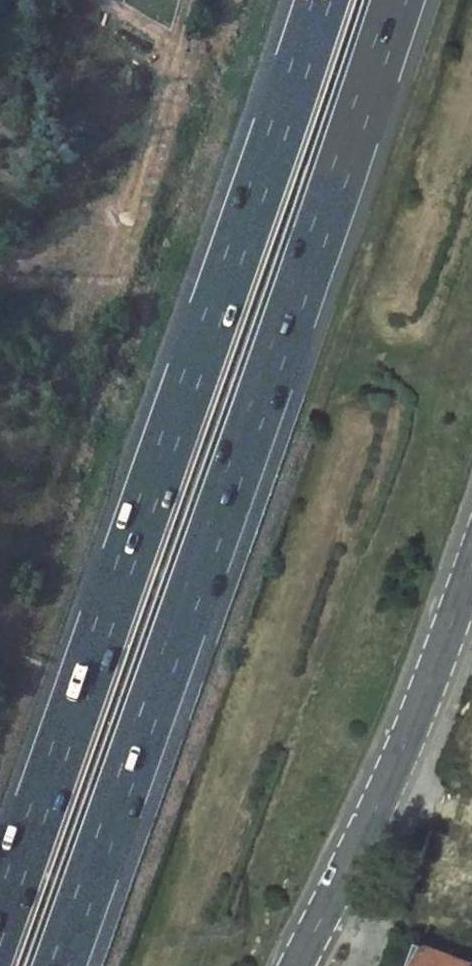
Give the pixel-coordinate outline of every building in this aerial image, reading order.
[(466,900),(471,882),(471,866),(461,898),(466,900)] [(439,899),(437,907),(457,914),(459,906),(439,899)] [(429,943),(421,965),(471,965),(471,964),(470,963),(434,951),(436,945),(429,943)]
